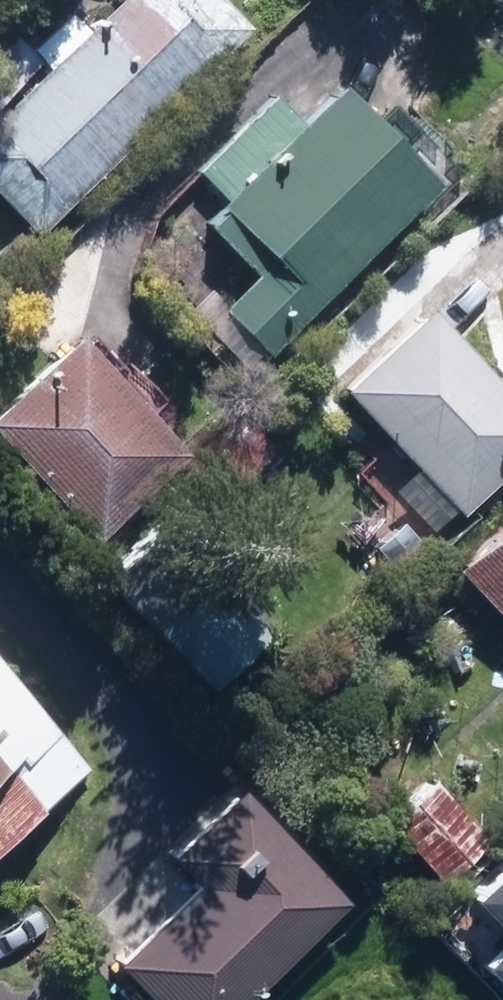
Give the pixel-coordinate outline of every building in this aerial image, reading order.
[(34,234),(242,26),(216,0),(109,0),(0,109),(0,200),(34,234)] [(219,310),(266,355),(434,182),(331,82),(296,119),(271,93),(196,170),(221,196),(213,205),(219,209),(203,227),(252,275),(219,310)] [(34,249),(17,231),(0,247),(0,279),(34,249)] [(458,514),(502,471),(502,392),(424,307),(339,387),(458,514)] [(91,538),(182,453),(70,332),(0,398),(0,441),(91,538)] [(502,623),(502,516),(450,568),(502,623)] [(198,660),(217,680),(265,635),(205,570),(176,597),(217,641),(198,660)] [(86,768),(0,665),(0,839),(86,768)] [(346,886),(239,778),(178,837),(205,864),(124,946),(178,999),(232,999),(346,886)] [(386,820),(441,882),(487,841),(432,778),(386,820)] [(485,901),(502,920),(502,885),(485,901)]
